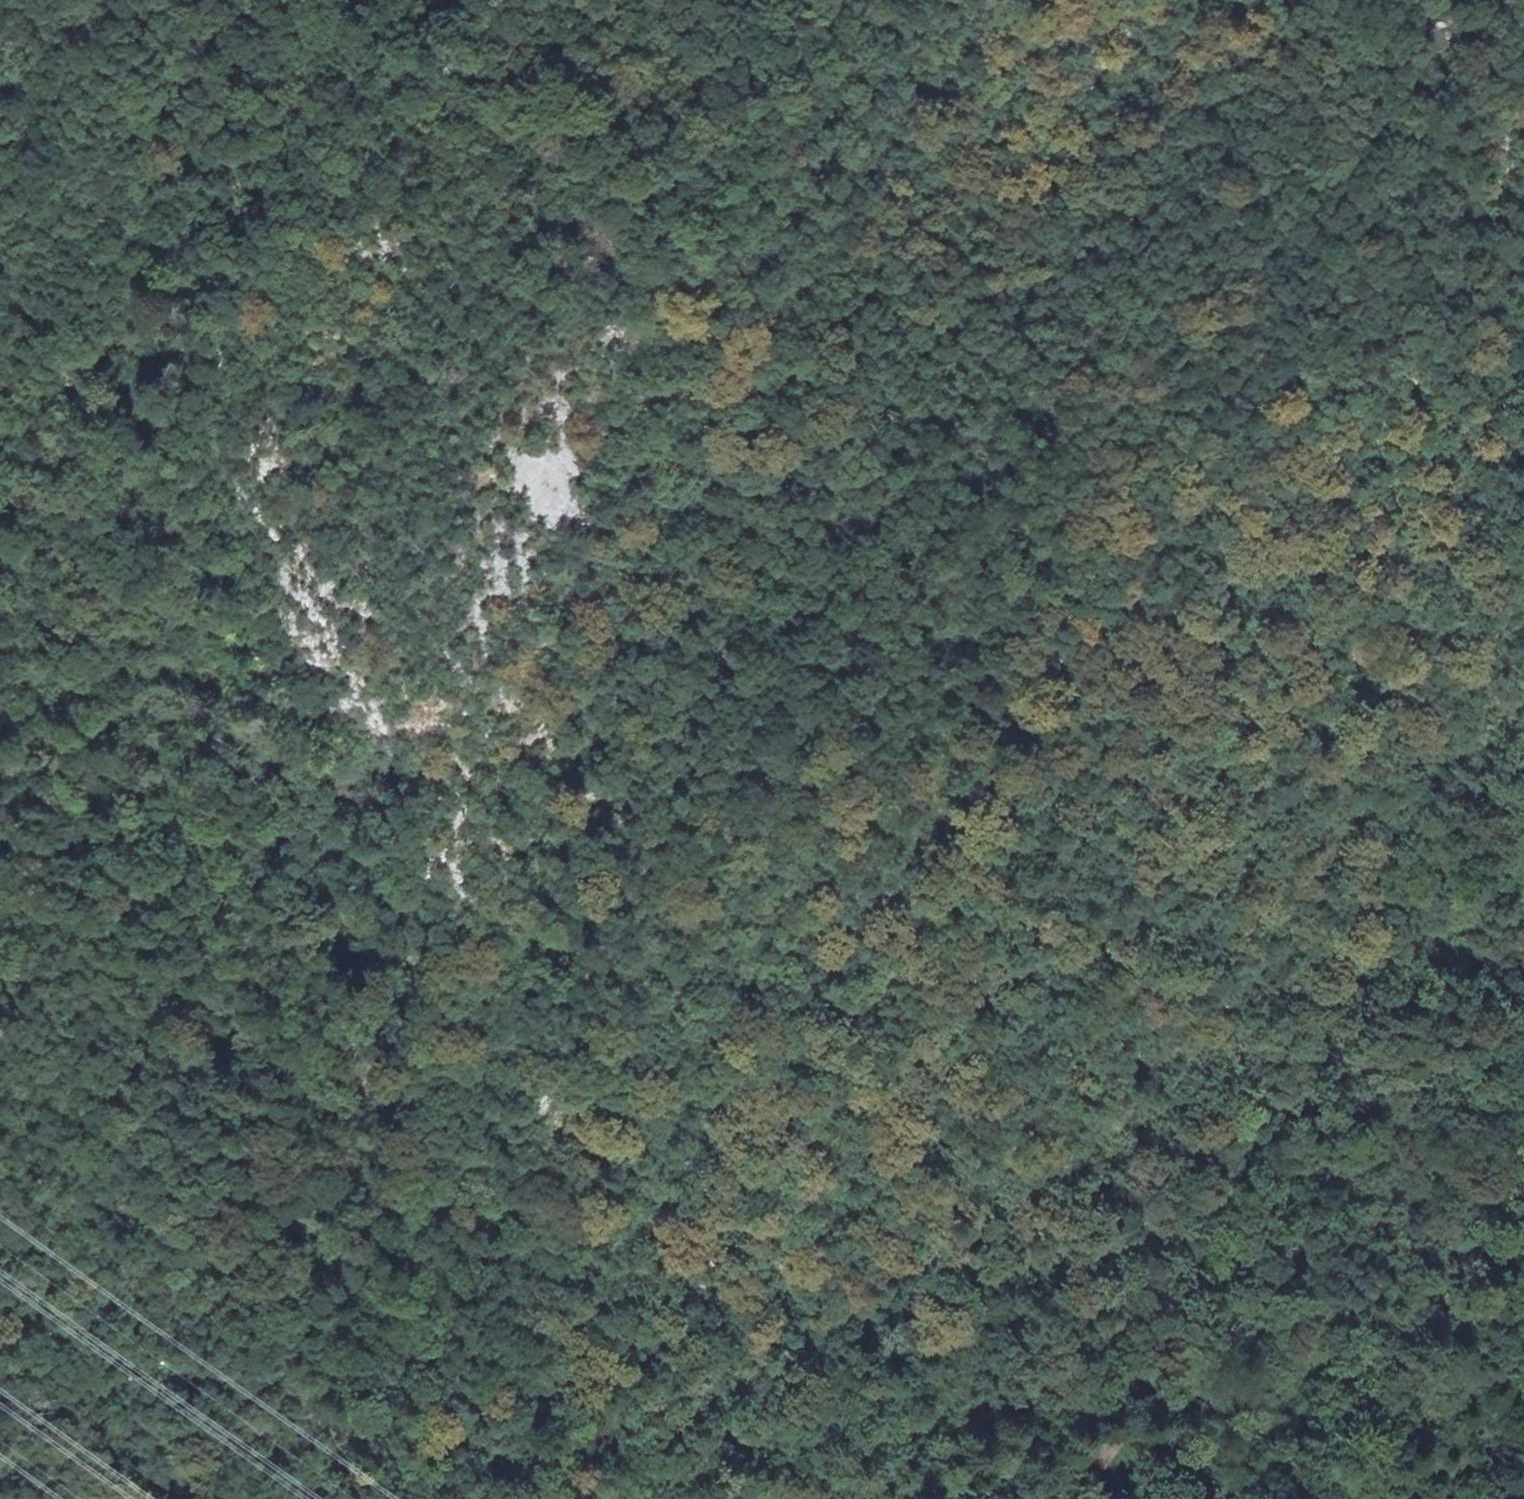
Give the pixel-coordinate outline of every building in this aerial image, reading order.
[(1175,1498),(1205,1498),(1193,1485),(1175,1498)]
